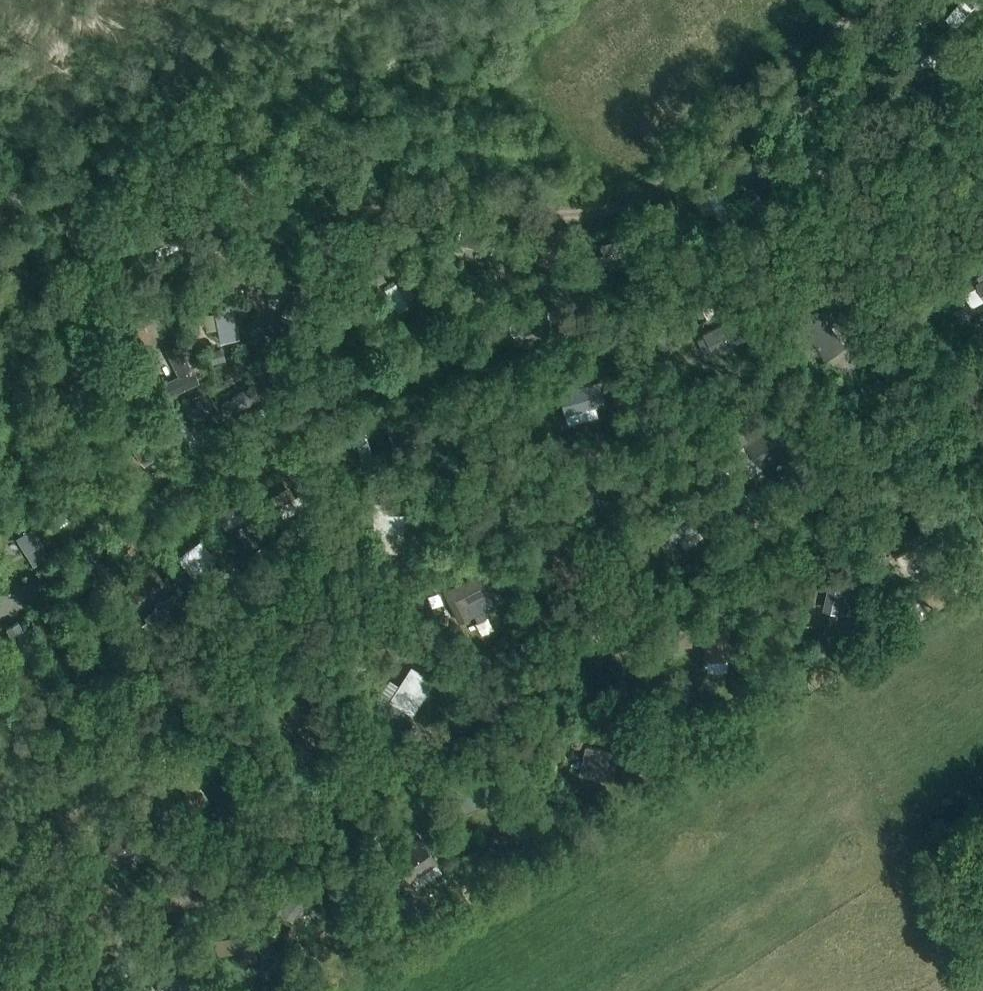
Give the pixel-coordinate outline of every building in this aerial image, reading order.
[(948,4),(958,15),(975,0),(953,0),(948,4)] [(955,44),(953,53),(964,56),(966,47),(955,44)] [(821,156),(811,162),(816,171),(826,165),(821,156)] [(221,180),(217,186),(227,192),(231,186),(221,180)] [(690,213),(681,215),(683,224),(692,221),(690,213)] [(462,225),(457,243),(492,253),(498,235),(462,225)] [(582,261),(572,261),(573,275),(583,275),(582,261)] [(380,267),(371,272),(377,283),(386,278),(380,267)] [(606,272),(594,274),(595,283),(608,281),(606,272)] [(398,281),(387,287),(399,310),(410,305),(398,281)] [(294,287),(279,322),(294,329),(309,293),(294,287)] [(811,288),(803,294),(813,307),(820,302),(811,288)] [(240,338),(233,305),(214,309),(215,312),(206,314),(209,329),(217,327),(220,341),(240,338)] [(847,345),(822,309),(800,325),(812,342),(815,340),(828,358),(847,345)] [(572,312),(563,318),(570,329),(579,324),(572,312)] [(512,322),(510,326),(512,332),(515,335),(552,326),(548,313),(512,322)] [(734,317),(702,333),(713,354),(745,338),(734,317)] [(671,344),(665,332),(656,336),(662,348),(671,344)] [(179,374),(164,383),(171,396),(187,388),(185,385),(199,378),(181,344),(167,351),(179,374)] [(223,347),(210,351),(213,363),(226,360),(223,347)] [(219,389),(228,410),(261,396),(252,376),(219,389)] [(606,402),(600,380),(560,392),(566,413),(606,402)] [(196,402),(187,409),(192,416),(202,408),(196,402)] [(263,406),(255,413),(260,419),(268,413),(263,406)] [(136,409),(130,413),(137,423),(143,419),(136,409)] [(632,413),(631,427),(648,427),(648,413),(632,413)] [(180,414),(173,419),(191,444),(198,439),(180,414)] [(767,424),(743,442),(764,470),(788,452),(767,424)] [(659,480),(653,489),(661,495),(667,486),(659,480)] [(88,483),(80,488),(85,498),(94,494),(88,483)] [(313,488),(297,494),(294,485),(274,492),(281,514),(317,502),(313,488)] [(218,512),(228,525),(249,509),(239,496),(218,512)] [(84,498),(61,512),(67,521),(89,507),(84,498)] [(404,513),(390,513),(390,501),(374,501),(374,532),(382,532),(382,551),(397,551),(398,532),(404,532),(404,513)] [(684,509),(654,531),(667,548),(697,526),(684,509)] [(271,512),(262,517),(269,529),(278,524),(271,512)] [(34,525),(18,535),(27,551),(44,541),(34,525)] [(217,558),(203,539),(179,557),(196,581),(201,577),(198,572),(217,558)] [(974,579),(982,574),(976,564),(968,569),(974,579)] [(955,566),(939,574),(944,585),(961,576),(955,566)] [(492,593),(482,573),(445,591),(459,621),(472,615),(467,605),(492,593)] [(832,577),(825,609),(844,613),(848,593),(858,595),(861,583),(832,577)] [(419,591),(409,594),(411,602),(422,599),(419,591)] [(23,618),(8,626),(31,667),(45,659),(23,618)] [(705,625),(705,660),(731,660),(730,625),(705,625)] [(420,648),(411,643),(407,650),(416,655),(420,648)] [(76,654),(66,659),(70,666),(80,661),(76,654)] [(434,681),(412,666),(391,700),(413,714),(434,681)] [(696,700),(688,710),(699,717),(706,708),(696,700)] [(586,745),(579,773),(612,781),(619,753),(586,745)] [(642,749),(636,753),(638,757),(636,758),(644,770),(652,764),(644,752),(642,749)] [(169,771),(198,805),(209,796),(179,762),(169,771)] [(466,811),(501,793),(486,765),(451,783),(466,811)] [(132,800),(123,809),(134,819),(143,809),(132,800)] [(541,831),(551,824),(543,813),(534,820),(541,831)] [(411,882),(440,862),(423,836),(393,856),(411,882)] [(315,878),(280,897),(285,907),(320,888),(315,878)] [(410,897),(397,900),(400,919),(414,916),(410,897)] [(258,949),(255,933),(216,939),(218,956),(258,949)]
